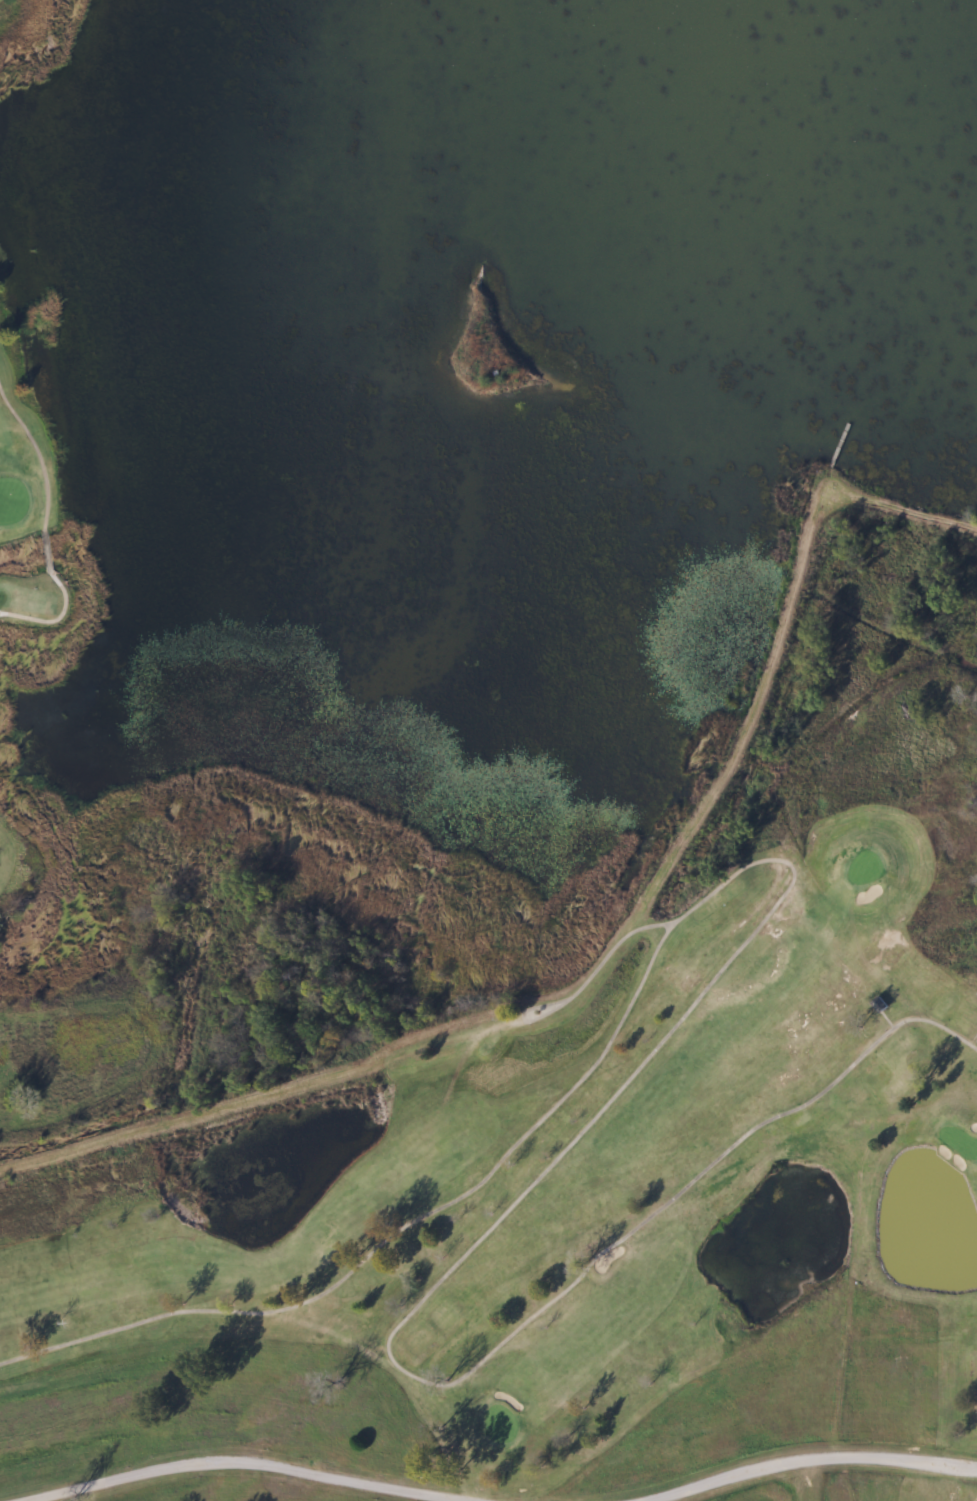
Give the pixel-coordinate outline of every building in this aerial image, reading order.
[(878,1013),(885,1007),(878,998),(870,1003),(878,1013)]
